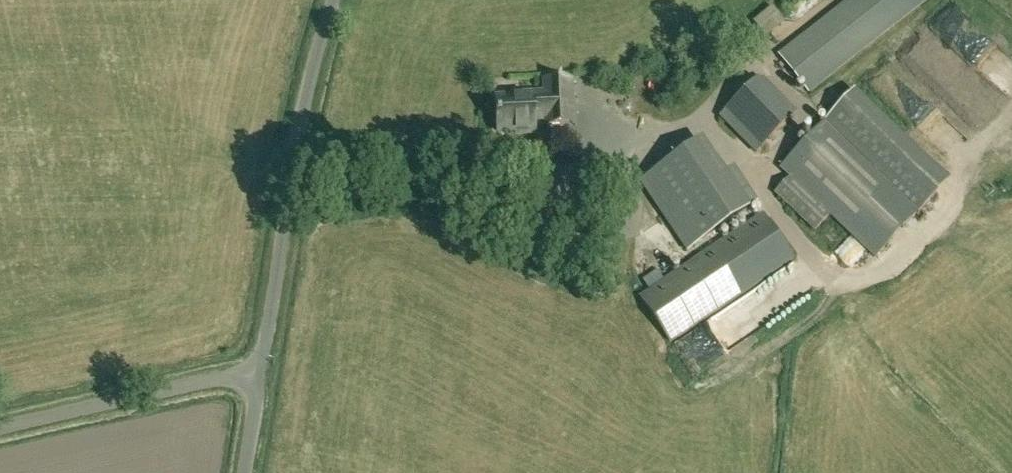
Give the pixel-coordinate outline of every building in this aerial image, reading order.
[(926,0),(848,0),(780,54),(810,92),(926,0)] [(785,22),(772,6),(753,21),(766,37),(785,22)] [(1010,36),(1000,41),(992,27),(971,38),(1011,116),(1011,39),(1010,36)] [(889,101),(906,95),(904,91),(911,88),(904,71),(880,80),(889,101)] [(565,123),(564,107),(573,107),(571,79),(545,80),(545,92),(515,94),(515,97),(496,98),(498,131),(516,130),(517,134),(535,133),(534,117),(546,117),(547,124),(565,123)] [(756,151),(791,116),(757,81),(721,116),(756,151)] [(926,153),(857,88),(846,99),(826,120),(782,167),(791,176),(775,193),(815,230),(831,213),(875,256),(920,209),(940,188),(915,164),(926,153)] [(692,145),(640,181),(687,250),(756,203),(733,169),(716,180),(692,145)] [(670,341),(793,258),(764,215),(641,298),(670,341)]
